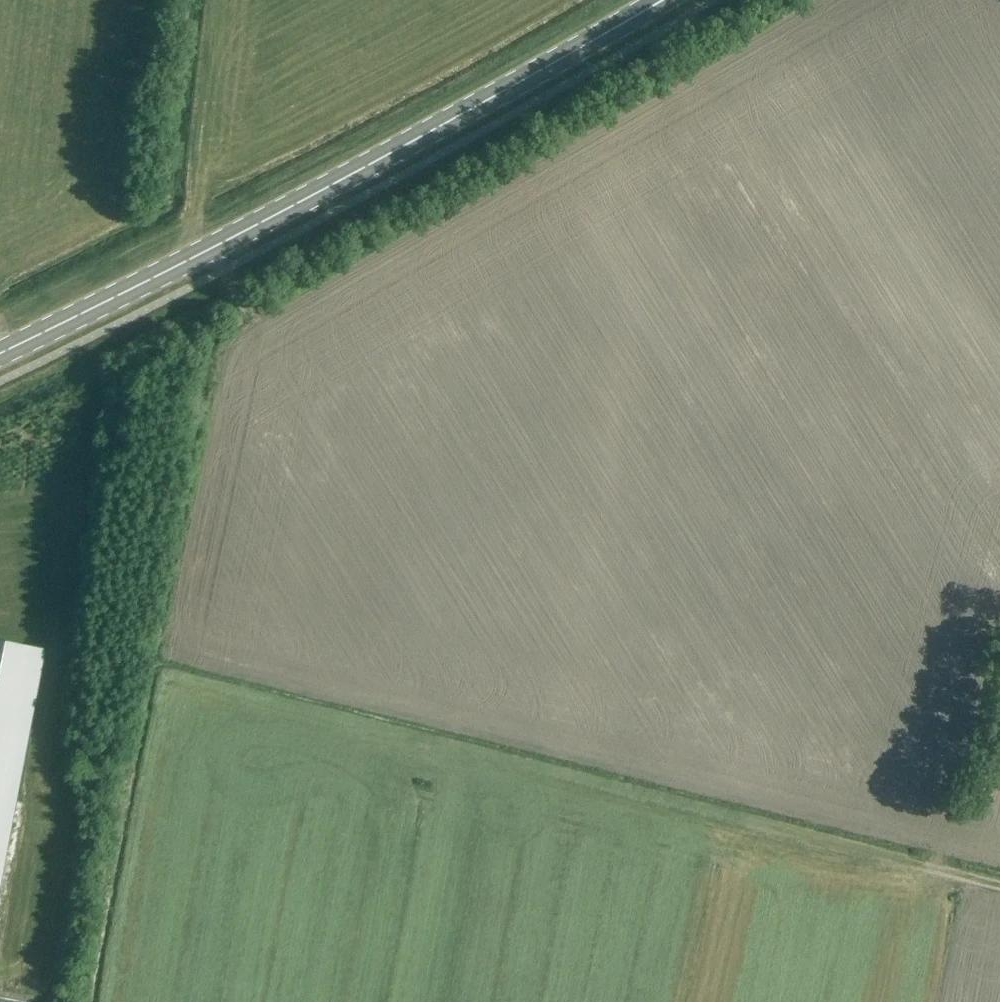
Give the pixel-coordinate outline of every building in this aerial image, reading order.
[(0,643),(0,867),(3,867),(44,652),(0,643)]
